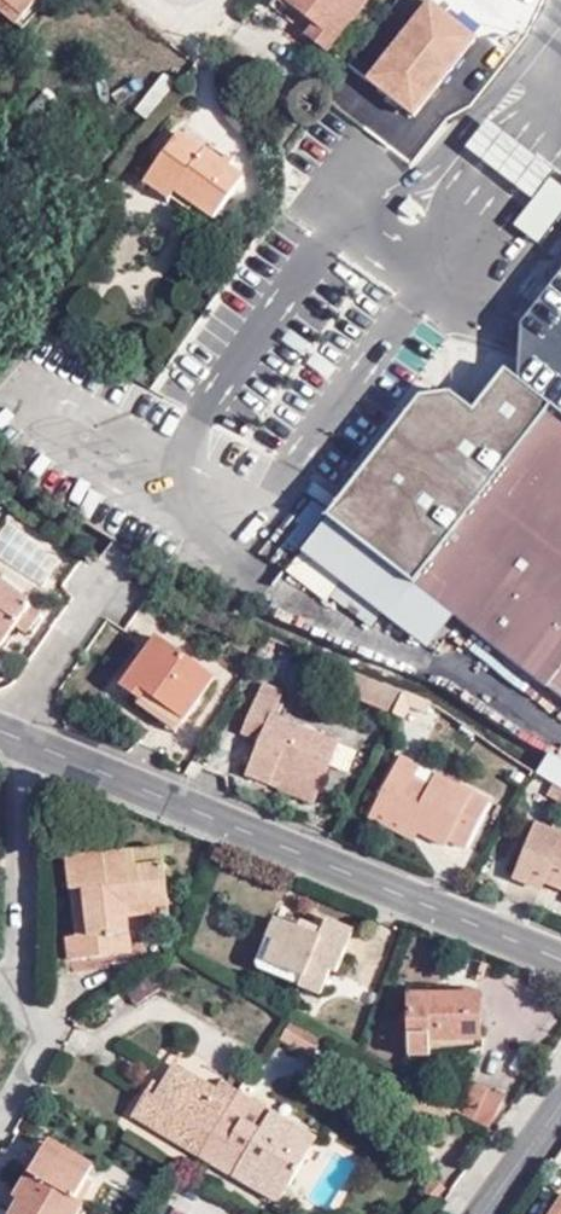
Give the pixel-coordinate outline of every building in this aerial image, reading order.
[(23,19),(2,0),(0,0),(0,11),(17,26),(23,19)] [(23,19),(40,0),(2,0),(23,19)] [(314,23),(305,36),(328,54),(369,0),(284,0),(314,23)] [(476,39),(431,2),(369,80),(414,116),(476,39)] [(550,177),(554,171),(488,120),(466,148),(532,199),(550,177)] [(205,151),(181,134),(145,183),(171,202),(177,193),(214,222),(246,179),(207,149),(205,151)] [(550,177),(532,199),(513,225),(540,245),(560,217),(560,185),(550,177)] [(410,198),(400,209),(411,218),(421,207),(410,198)] [(518,381),(560,406),(560,276),(522,326),(522,336),(518,381)] [(518,381),(507,372),(472,415),(450,398),(423,401),(332,521),(307,554),(388,618),(415,585),(560,698),(560,406),(518,381)] [(16,626),(32,605),(0,582),(0,650),(16,626)] [(43,613),(32,605),(16,626),(27,634),(43,613)] [(148,696),(186,723),(216,680),(157,638),(122,687),(143,703),(148,696)] [(395,716),(406,694),(357,673),(347,696),(395,716)] [(315,803),(339,743),(274,716),(284,692),(265,685),(244,735),(261,742),(248,775),(271,785),(272,783),(280,786),(279,788),(315,803)] [(177,735),(186,723),(148,696),(143,703),(139,708),(177,735)] [(342,745),(333,769),(350,775),(358,751),(342,745)] [(373,810),(421,834),(447,848),(450,841),(467,850),(492,801),(402,754),(373,810)] [(539,774),(560,787),(560,762),(549,755),(539,774)] [(555,783),(547,797),(560,805),(560,787),(555,783)] [(416,843),(421,834),(373,810),(369,819),(416,843)] [(536,824),(514,878),(543,890),(546,884),(560,890),(560,834),(536,824)] [(91,936),(76,937),(67,938),(70,962),(132,955),(127,919),(126,907),(169,902),(163,850),(66,861),(69,891),(86,889),(91,936)] [(69,891),(76,937),(91,936),(86,889),(69,891)] [(126,907),(127,919),(170,914),(169,902),(126,907)] [(304,978),(300,987),(321,996),(331,972),(336,974),(354,931),(328,920),(320,938),(274,919),(266,939),(274,942),(266,962),(304,978)] [(259,971),(300,987),(304,978),(266,962),(274,942),(266,939),(256,964),(259,971)] [(151,974),(126,991),(137,1007),(162,990),(151,974)] [(482,994),(409,995),(410,1057),(483,1057),(482,994)] [(324,1040),(292,1021),(281,1040),(313,1058),(324,1040)] [(202,1157),(239,1092),(221,1082),(217,1089),(175,1064),(155,1097),(147,1092),(133,1117),(202,1157)] [(459,1113),(493,1134),(509,1099),(471,1081),(456,1112),(459,1113)] [(317,1138),(239,1092),(202,1157),(279,1203),(317,1138)] [(50,1139),(43,1150),(89,1176),(96,1164),(50,1139)] [(43,1150),(17,1200),(21,1201),(14,1213),(78,1213),(84,1203),(77,1199),(89,1176),(43,1150)] [(435,1203),(447,1190),(437,1179),(424,1192),(435,1203)] [(548,1213),(560,1213),(560,1196),(548,1213)]
